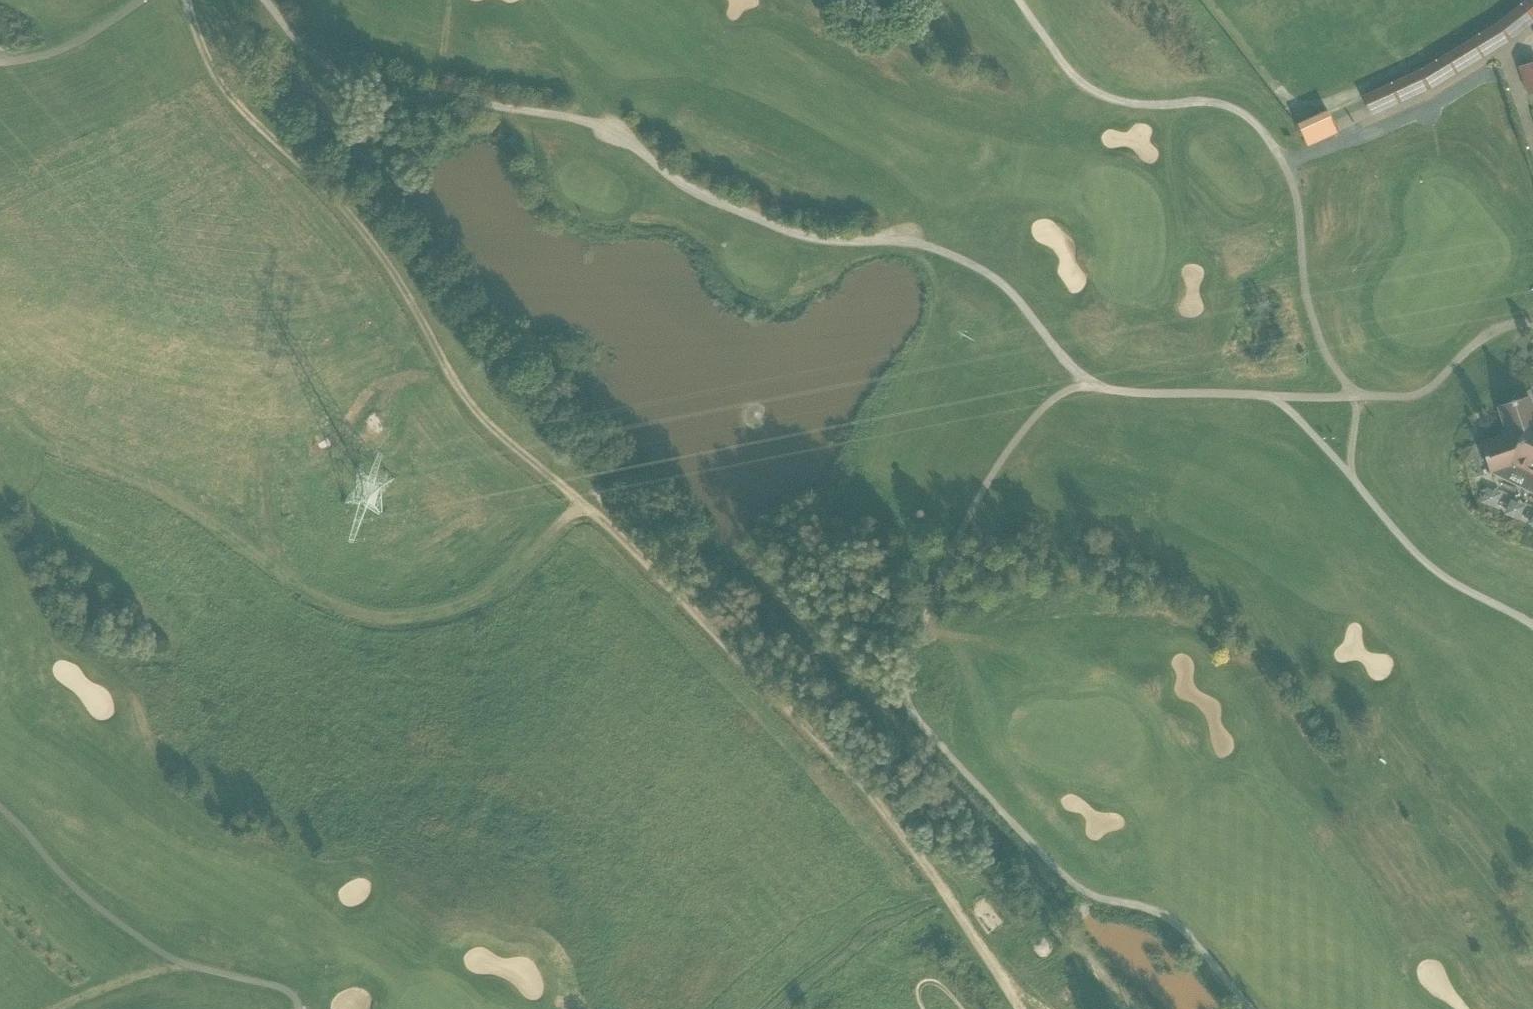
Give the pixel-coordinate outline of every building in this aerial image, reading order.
[(1532,31),(1532,4),(1501,29),(1430,74),(1367,103),(1376,121),(1440,92),(1510,49),(1532,31)] [(1532,59),(1532,46),(1517,51),(1520,63),(1532,59)] [(1519,66),(1527,95),(1532,93),(1532,62),(1519,66)] [(1326,110),(1304,120),(1314,142),(1336,132),(1326,110)] [(1313,283),(1312,296),(1329,297),(1330,284),(1313,283)] [(1499,405),(1507,428),(1501,430),(1503,435),(1481,443),(1491,472),(1514,464),(1532,473),(1532,409),(1528,395),(1499,405)]
